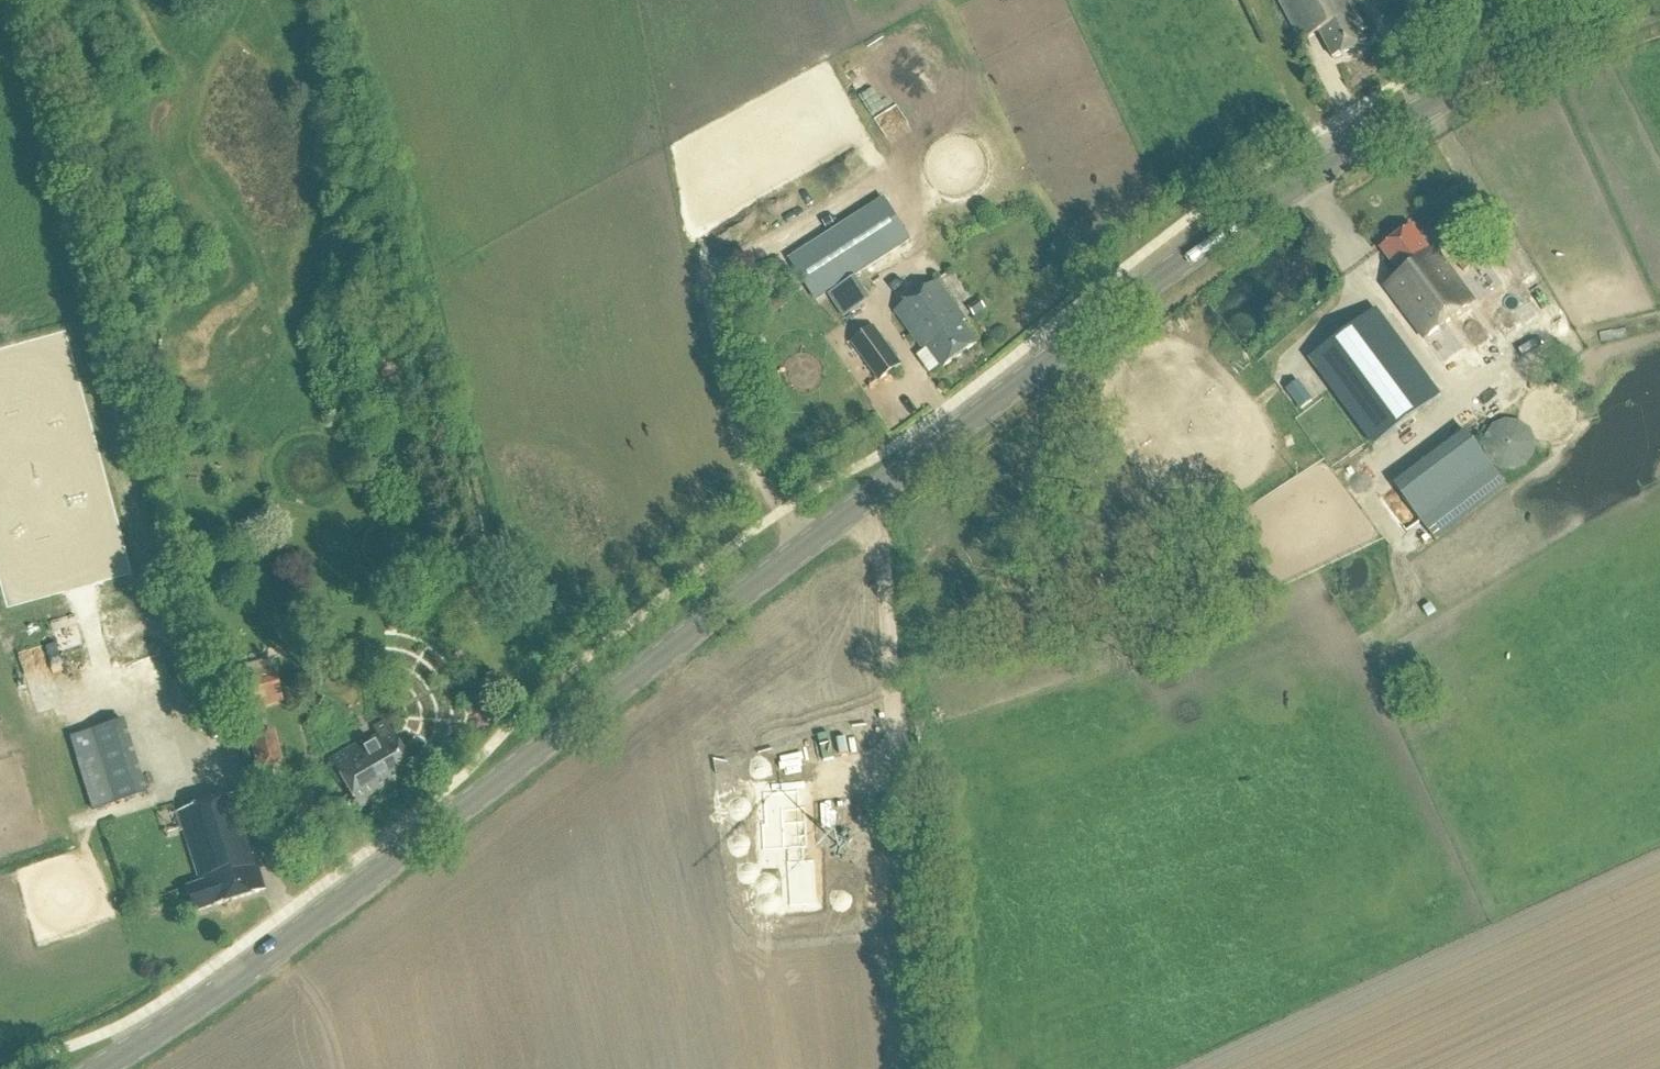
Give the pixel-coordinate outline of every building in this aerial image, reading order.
[(1349,0),(1277,0),(1302,47),(1321,37),(1334,62),(1367,45),(1362,38),(1368,35),(1349,0)] [(887,201),(795,260),(818,303),(829,295),(855,279),(911,243),(887,201)] [(1384,291),(1421,342),(1476,302),(1438,249),(1431,254),(1412,228),(1379,251),(1399,280),(1384,291)] [(1466,229),(1442,246),(1464,276),(1487,259),(1466,229)] [(855,279),(829,295),(845,319),(861,308),(870,302),(866,296),(855,279)] [(970,324),(942,285),(900,316),(928,354),(931,352),(944,370),(978,346),(965,328),(970,324)] [(977,302),(968,309),(974,318),(984,312),(977,302)] [(1374,314),(1307,362),(1371,450),(1437,402),(1374,314)] [(879,383),(902,366),(874,327),(850,344),(879,383)] [(1307,394),(1295,403),(1301,411),(1313,402),(1307,394)] [(1488,435),(1485,443),(1485,452),(1488,460),(1494,466),(1501,471),(1510,472),(1518,471),(1526,467),(1531,460),(1534,452),(1534,443),(1531,435),(1526,428),(1518,424),(1510,422),(1501,424),(1494,428),(1488,435)] [(1465,432),(1394,486),(1421,522),(1430,534),(1501,480),(1493,469),(1465,432)] [(46,689),(90,677),(86,660),(42,673),(46,689)] [(235,670),(245,713),(282,705),(272,662),(235,670)] [(58,719),(55,705),(40,707),(43,722),(58,719)] [(263,711),(243,716),(256,770),(281,764),(273,731),(268,732),(263,711)] [(411,767),(386,726),(375,732),(380,741),(362,752),(360,748),(334,764),(361,811),(411,781),(404,770),(411,767)] [(131,744),(99,754),(115,804),(147,794),(131,744)] [(801,791),(766,792),(766,810),(767,825),(763,825),(763,849),(788,848),(790,848),(790,862),(789,862),(789,906),(814,905),(813,861),(804,861),(804,848),(808,848),(807,809),(801,809),(801,791)] [(197,916),(266,895),(238,802),(183,818),(205,891),(191,895),(197,916)] [(169,910),(147,917),(150,926),(172,919),(169,910)]
